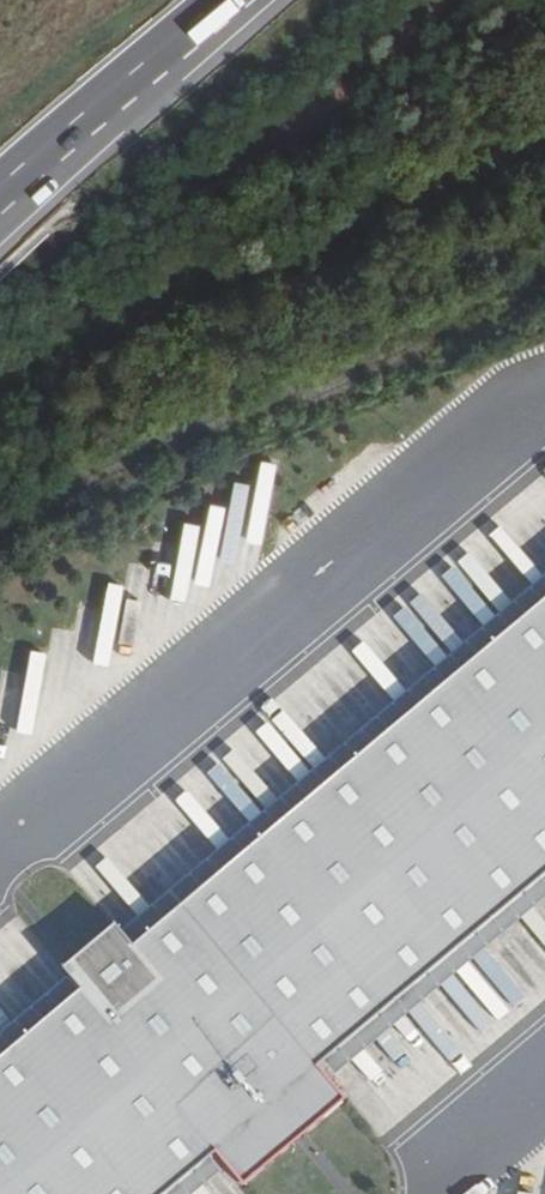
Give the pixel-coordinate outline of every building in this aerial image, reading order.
[(212,1156),(242,1192),(343,1106),(316,1074),(544,880),(544,599),(0,1059),(0,1193),(167,1193),(212,1156)]
